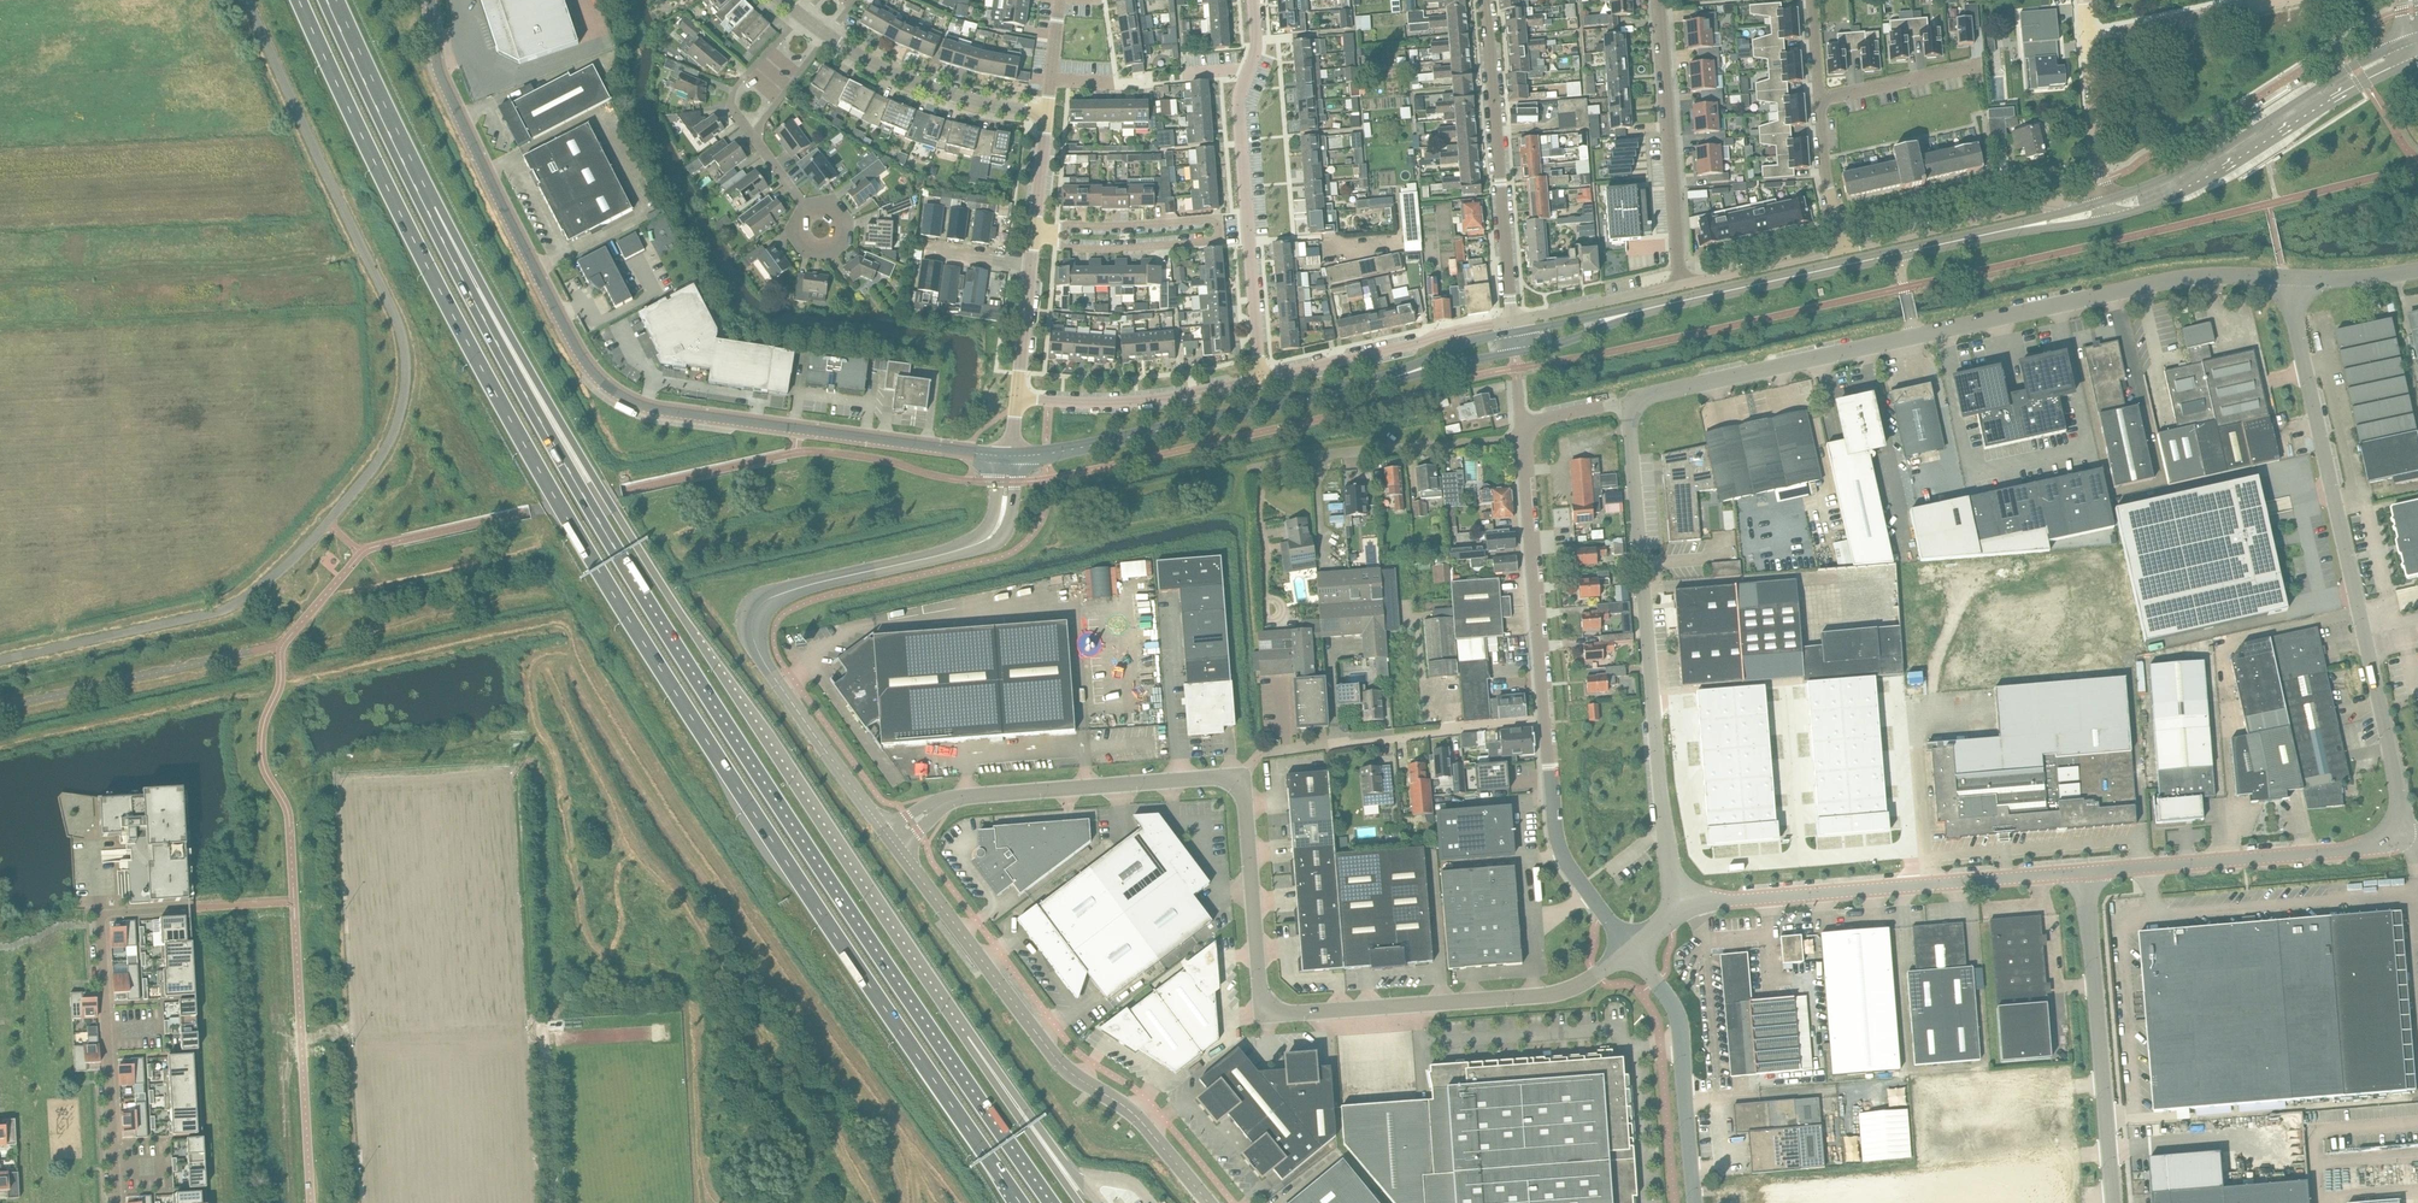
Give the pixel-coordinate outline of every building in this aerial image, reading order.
[(496,46),(499,53),(519,63),(579,44),(564,0),(481,0),(496,46)] [(707,5),(711,2),(719,11),(715,15),(716,15),(732,0),(702,0),(707,5)] [(733,0),(732,0),(716,15),(723,23),(727,19),(735,28),(732,31),(732,32),(749,16),(754,10),(745,2),(743,4),(741,4),(739,5),(733,0)] [(957,0),(953,0),(949,7),(954,9),(958,0),(957,0)] [(993,8),(1002,9),(1027,13),(1028,0),(994,0),(993,8)] [(1117,4),(1119,20),(1145,15),(1143,0),(1139,0),(1134,1),(1117,4)] [(1299,0),(1279,0),(1278,0),(1279,15),(1304,13),(1303,3),(1299,3),(1299,0)] [(1341,9),(1349,9),(1348,0),(1340,0),(1341,9)] [(1416,11),(1415,0),(1405,0),(1406,12),(1416,11)] [(1446,9),(1465,7),(1464,0),(1423,0),(1424,4),(1438,2),(1438,10),(1446,9)] [(1501,11),(1506,10),(1529,8),(1528,1),(1534,0),(1500,0),(1501,11)] [(1631,0),(1628,0),(1628,1),(1625,1),(1625,0),(1620,0),(1610,1),(1611,16),(1617,15),(1632,14),(1631,0)] [(1226,2),(1209,3),(1210,18),(1227,17),(1226,2)] [(957,3),(956,15),(967,16),(968,5),(957,3)] [(1770,18),(1770,26),(1798,24),(1796,10),(1782,11),(1781,3),(1749,5),(1750,15),(1770,18)] [(1957,32),(1958,45),(1974,44),(1972,26),(1979,25),(1977,4),(1964,5),(1965,18),(1948,20),(1949,32),(1957,32)] [(872,30),(883,12),(871,5),(861,24),(872,30)] [(1566,6),(1567,18),(1577,17),(1576,5),(1566,6)] [(883,12),(872,30),(883,36),(894,18),(897,12),(887,6),(883,12)] [(1424,11),(1416,11),(1406,12),(1407,25),(1429,23),(1466,20),(1465,7),(1446,9),(1439,10),(1440,17),(1425,18),(1424,11)] [(1002,9),(993,8),(991,22),(994,22),(993,29),(1011,32),(1011,31),(1008,31),(1009,24),(1025,26),(1027,13),(1002,9)] [(1532,8),(1529,8),(1506,10),(1507,23),(1548,20),(1547,15),(1533,16),(1532,8)] [(1349,9),(1341,9),(1342,29),(1351,28),(1349,9)] [(2028,59),(2031,90),(2048,88),(2048,86),(2065,85),(2063,68),(2059,68),(2058,58),(2055,59),(2054,41),(2058,40),(2058,30),(2057,24),(2051,24),(2050,11),(2056,11),(2056,10),(2020,13),(2021,28),(2024,59),(2028,59)] [(908,18),(897,12),(894,18),(883,36),(895,43),(905,24),(904,24),(908,18)] [(1687,36),(1712,34),(1711,21),(1717,20),(1716,12),(1698,14),(1699,21),(1686,22),(1687,36)] [(1304,13),(1279,15),(1280,30),(1292,29),(1292,32),(1292,33),(1306,32),(1304,13)] [(1145,15),(1119,20),(1121,36),(1147,31),(1145,15)] [(1611,16),(1607,16),(1607,15),(1584,17),(1585,26),(1608,24),(1618,24),(1617,15),(1611,16)] [(755,21),(749,16),(732,32),(740,39),(741,39),(740,38),(743,35),(753,44),(770,26),(761,17),(759,19),(756,19),(755,21)] [(1356,30),(1371,30),(1371,16),(1356,16),(1356,30)] [(1227,17),(1210,18),(1206,19),(1208,34),(1211,34),(1228,32),(1227,17)] [(694,40),(702,31),(687,18),(679,27),(694,40)] [(1936,56),(1942,56),(1941,40),(1940,40),(1939,30),(1928,31),(1927,18),(1921,18),(1913,19),(1915,38),(1922,37),(1923,44),(1924,44),(1925,57),(1927,57),(1927,58),(1936,57),(1936,56)] [(1553,19),(1548,20),(1507,23),(1508,36),(1526,34),(1526,26),(1554,24),(1553,19)] [(1907,38),(1915,38),(1913,19),(1889,21),(1890,34),(1889,34),(1890,44),(1889,44),(1891,60),(1896,59),(1896,60),(1906,60),(1906,59),(1908,59),(1907,45),(1907,38)] [(1467,33),(1466,20),(1429,23),(1430,29),(1448,27),(1449,34),(1467,33)] [(919,23),(916,29),(908,48),(911,50),(920,53),(931,28),(919,23)] [(916,29),(905,24),(895,43),(904,47),(908,48),(916,29)] [(1752,40),(1752,49),(1784,47),(1784,39),(1799,38),(1798,24),(1770,26),(1771,35),(1752,40)] [(1603,37),(1604,45),(1597,45),(1598,53),(1604,53),(1620,51),(1620,53),(1623,53),(1623,50),(1625,50),(1624,35),(1618,35),(1618,27),(1608,28),(1609,36),(1603,37)] [(931,28),(920,53),(928,57),(932,59),(934,56),(941,39),(943,33),(931,28)] [(1150,48),(1147,31),(1121,36),(1124,52),(1150,48)] [(1230,47),(1228,32),(1211,34),(1212,49),(1230,47)] [(1874,70),(1880,70),(1878,53),(1877,54),(1877,44),(1866,45),(1865,32),(1851,33),(1852,52),(1860,51),(1861,58),(1862,58),(1863,71),(1865,71),(1865,72),(1874,71),(1874,70)] [(1449,41),(1431,43),(1431,49),(1468,45),(1467,33),(1449,34),(1449,41)] [(1845,52),(1852,52),(1851,33),(1837,34),(1838,43),(1827,44),(1828,58),(1827,58),(1829,74),(1834,73),(1834,74),(1843,74),(1843,73),(1846,72),(1844,59),(1845,59),(1845,52)] [(1347,53),(1357,52),(1355,34),(1344,34),(1345,53),(1347,53)] [(1526,34),(1508,36),(1508,37),(1506,37),(1507,42),(1509,42),(1509,49),(1545,46),(1544,40),(1527,42),(1526,34)] [(1712,34),(1687,36),(1688,50),(1701,49),(1701,56),(1720,54),(1719,47),(1713,47),(1712,34)] [(728,62),(719,54),(701,39),(687,54),(704,68),(707,65),(718,74),(728,62)] [(959,39),(958,45),(952,65),(960,68),(964,69),(970,49),(972,43),(959,39)] [(1325,39),(1319,40),(1293,42),(1294,57),(1318,55),(1326,55),(1325,39)] [(721,45),(727,50),(732,45),(726,40),(721,45)] [(952,65),(958,45),(945,41),(940,58),(939,61),(943,62),(952,65)] [(1177,44),(1172,44),(1163,46),(1164,50),(1172,50),(1173,59),(1179,58),(1177,44)] [(1468,45),(1431,49),(1431,50),(1428,51),(1428,55),(1442,54),(1443,61),(1451,60),(1469,58),(1468,45)] [(1545,46),(1509,49),(1510,62),(1529,61),(1528,53),(1545,51),(1545,46)] [(1767,60),(1768,70),(1801,67),(1800,53),(1785,54),(1784,47),(1752,49),(1753,58),(1767,60)] [(1151,55),(1150,48),(1124,52),(1126,67),(1132,66),(1133,73),(1144,71),(1143,64),(1144,64),(1143,57),(1151,55)] [(970,49),(964,69),(968,70),(977,73),(982,52),(970,49)] [(1620,51),(1604,53),(1605,68),(1627,67),(1625,50),(1623,50),(1623,53),(1620,53),(1620,51)] [(994,55),(982,52),(977,73),(990,75),(994,55)] [(1358,68),(1357,52),(1347,53),(1348,68),(1358,68)] [(1720,54),(1701,56),(1702,63),(1689,64),(1690,78),(1715,76),(1714,63),(1720,62),(1720,54)] [(994,55),(990,75),(1003,78),(1007,57),(994,55)] [(1318,55),(1294,57),(1296,72),(1319,70),(1318,55)] [(1579,65),(1578,55),(1572,56),(1569,56),(1570,66),(1579,65)] [(1020,60),(1007,57),(1003,78),(1016,80),(1020,60)] [(1451,60),(1451,67),(1433,68),(1433,74),(1471,71),(1469,58),(1451,60)] [(1537,60),(1529,61),(1510,62),(1511,75),(1512,75),(1552,72),(1560,71),(1560,66),(1538,68),(1537,60)] [(700,73),(689,68),(678,63),(672,77),(679,81),(675,89),(689,95),(688,103),(691,103),(691,104),(693,104),(693,103),(705,103),(706,84),(697,80),(700,73)] [(1412,76),(1419,75),(1419,64),(1411,65),(1412,76)] [(519,147),(529,141),(612,99),(612,98),(610,99),(593,66),(571,77),(569,74),(513,104),(512,102),(499,108),(504,118),(503,122),(513,125),(511,131),(519,147)] [(829,102),(840,82),(833,78),(832,76),(834,72),(823,66),(809,90),(810,93),(820,99),(821,98),(829,102)] [(1628,80),(1627,67),(1605,68),(1607,83),(1622,82),(1623,84),(1625,83),(1625,80),(1628,80)] [(1755,84),(1756,92),(1788,90),(1787,83),(1802,82),(1801,67),(1768,70),(1769,80),(1755,84)] [(1320,85),(1319,70),(1296,72),(1297,87),(1320,85)] [(1580,78),(1579,70),(1570,71),(1571,79),(1580,78)] [(1471,71),(1433,74),(1434,79),(1452,78),(1453,85),(1472,84),(1471,71)] [(1358,82),(1358,72),(1339,73),(1340,83),(1358,82)] [(1512,75),(1511,75),(1507,75),(1508,88),(1508,89),(1526,87),(1525,79),(1553,77),(1552,72),(1512,75)] [(1419,75),(1412,76),(1414,90),(1421,90),(1419,75)] [(1715,76),(1690,78),(1691,92),(1704,91),(1705,98),(1723,96),(1722,89),(1716,89),(1715,76)] [(1586,85),(1595,84),(1594,77),(1585,77),(1586,85)] [(1622,82),(1607,83),(1608,99),(1629,97),(1628,80),(1625,80),(1625,83),(1623,84),(1622,82)] [(840,82),(829,102),(837,107),(840,102),(852,108),(862,88),(852,82),(850,85),(847,86),(840,82)] [(1184,99),(1209,97),(1208,82),(1191,83),(1191,90),(1184,91),(1184,99)] [(1568,96),(1582,95),(1580,82),(1567,83),(1568,96)] [(1595,84),(1586,85),(1587,95),(1596,94),(1595,84)] [(523,95),(533,91),(531,85),(520,89),(523,95)] [(1320,85),(1297,87),(1298,102),(1322,101),(1320,85)] [(1508,89),(1508,88),(1507,88),(1508,101),(1546,98),(1546,93),(1528,95),(1528,87),(1526,87),(1508,89)] [(862,88),(852,108),(849,113),(870,124),(880,103),(872,99),(871,96),(873,93),(862,88)] [(1776,104),(1777,113),(1804,110),(1803,96),(1788,97),(1788,90),(1756,92),(1756,101),(1776,104)] [(1425,109),(1473,105),(1472,92),(1453,94),(1453,102),(1424,104),(1425,109)] [(1723,96),(1705,98),(1705,105),(1692,106),(1694,120),(1718,118),(1717,105),(1724,104),(1723,96)] [(1211,112),(1209,97),(1184,99),(1185,107),(1193,106),(1193,114),(1211,112)] [(1629,97),(1608,99),(1609,114),(1625,113),(1625,114),(1627,114),(1627,111),(1630,111),(1629,97)] [(1172,100),(1169,100),(1164,101),(1162,101),(1163,116),(1173,115),(1172,100)] [(1584,100),(1559,102),(1560,115),(1575,114),(1576,127),(1586,127),(1584,100)] [(1322,101),(1298,102),(1299,117),(1315,116),(1323,115),(1322,101)] [(880,103),(870,124),(879,127),(881,122),(894,127),(903,106),(891,102),(890,105),(888,106),(880,103)] [(1083,129),(1083,102),(1070,102),(1070,124),(1078,123),(1078,129),(1083,129)] [(1096,123),(1096,102),(1083,102),(1083,129),(1096,129),(1096,123)] [(1109,102),(1096,102),(1096,123),(1109,123),(1109,102)] [(1122,123),(1122,102),(1109,102),(1109,123),(1122,123)] [(1135,129),(1135,102),(1122,102),(1122,123),(1122,129),(1135,129)] [(1135,102),(1135,129),(1149,129),(1148,102),(1135,102)] [(1510,123),(1522,123),(1536,123),(1536,119),(1537,119),(1537,103),(1518,104),(1518,110),(1510,110),(1510,123)] [(1473,105),(1425,109),(1425,115),(1443,113),(1443,116),(1452,115),(1452,112),(1455,112),(1455,119),(1474,118),(1473,105)] [(903,106),(894,127),(907,133),(905,138),(914,141),(921,119),(913,116),(913,114),(914,110),(903,106)] [(1591,115),(1602,115),(1601,106),(1590,107),(1591,115)] [(1988,109),(1989,119),(2014,117),(2014,107),(1988,109)] [(1759,135),(1759,136),(1791,133),(1790,126),(1805,125),(1804,110),(1777,113),(1778,121),(1758,127),(1759,130),(1759,131),(1759,135)] [(705,144),(715,137),(724,130),(719,122),(718,123),(713,117),(705,123),(701,118),(700,111),(677,114),(695,140),(700,137),(705,144)] [(1631,128),(1630,111),(1627,111),(1627,114),(1625,114),(1625,113),(1609,114),(1610,129),(1631,128)] [(1212,127),(1211,112),(1193,114),(1195,129),(1212,127)] [(1325,115),(1323,115),(1315,116),(1299,117),(1300,132),(1317,131),(1316,123),(1326,122),(1325,115)] [(1349,116),(1350,128),(1360,127),(1359,115),(1349,116)] [(1602,115),(1591,115),(1592,123),(1603,122),(1602,115)] [(929,122),(921,119),(914,141),(923,144),(935,148),(936,148),(943,127),(945,121),(933,117),(932,121),(929,122)] [(1456,127),(1437,128),(1430,129),(1430,134),(1438,134),(1475,131),(1474,118),(1455,119),(1456,127)] [(1719,131),(1718,118),(1694,120),(1695,134),(1707,133),(1708,140),(1726,138),(1726,131),(1719,131)] [(2004,118),(1989,120),(1991,138),(2007,136),(2004,118)] [(810,144),(799,130),(792,120),(776,132),(786,146),(784,147),(792,158),(810,144)] [(951,128),(943,127),(936,148),(945,151),(945,152),(959,156),(960,149),(966,126),(954,123),(953,127),(951,128)] [(536,184),(539,182),(541,185),(539,186),(563,233),(564,232),(569,243),(633,210),(589,124),(524,158),(532,173),(534,172),(535,174),(532,176),(536,184)] [(978,129),(966,126),(960,149),(974,152),(972,157),(982,159),(986,137),(978,135),(977,133),(978,129)] [(1212,127),(1195,129),(1196,144),(1213,143),(1212,127)] [(2025,148),(2027,158),(2043,154),(2043,151),(2044,150),(2043,147),(2042,148),(2039,134),(2036,134),(2034,128),(2013,133),(2016,150),(2025,148)] [(1477,143),(1475,131),(1438,134),(1438,139),(1457,138),(1457,145),(1477,143)] [(1586,132),(1577,133),(1579,148),(1587,148),(1586,132)] [(986,137),(982,159),(991,161),(990,162),(1001,165),(1004,163),(1010,136),(997,133),(996,137),(994,139),(986,137)] [(1350,134),(1352,149),(1354,149),(1362,149),(1360,133),(1350,134)] [(1775,147),(1776,157),(1808,155),(1806,139),(1792,141),(1791,133),(1759,136),(1760,145),(1775,147)] [(832,140),(835,144),(841,140),(838,135),(832,140)] [(1326,136),(1317,137),(1301,138),(1302,154),(1319,153),(1327,152),(1326,136)] [(1522,153),(1551,151),(1550,136),(1521,138),(1522,153)] [(1697,162),(1722,160),(1729,160),(1728,146),(1734,146),(1733,138),(1726,138),(1708,140),(1708,147),(1696,148),(1697,162)] [(1615,150),(1615,151),(1635,149),(1635,150),(1638,149),(1637,140),(1614,142),(1615,150)] [(1154,142),(1150,146),(1150,151),(1159,150),(1158,142),(1154,142)] [(725,174),(737,166),(746,158),(735,143),(725,150),(719,143),(698,158),(705,168),(715,161),(725,174)] [(1477,143),(1457,145),(1458,152),(1439,154),(1439,159),(1478,156),(1477,143)] [(1983,168),(1978,145),(1918,158),(1916,145),(1893,150),(1896,163),(1842,175),(1847,198),(1901,186),(1901,189),(1924,184),(1923,181),(1983,168)] [(1198,165),(1215,164),(1214,148),(1196,150),(1198,165)] [(1362,149),(1354,149),(1355,165),(1356,165),(1358,165),(1359,165),(1362,164),(1363,164),(1362,149)] [(1612,158),(1612,159),(1633,158),(1636,158),(1635,150),(1635,149),(1615,151),(1615,150),(1612,150),(1612,158)] [(1563,150),(1551,151),(1522,153),(1523,167),(1540,165),(1539,159),(1563,157),(1563,150)] [(1578,162),(1586,162),(1585,151),(1577,152),(1578,162)] [(1161,168),(1169,167),(1174,167),(1173,152),(1166,153),(1166,156),(1160,157),(1161,168)] [(1327,152),(1319,153),(1302,154),(1303,169),(1320,168),(1329,167),(1327,152)] [(822,154),(814,159),(802,169),(807,176),(809,175),(820,189),(838,176),(822,154)] [(1064,164),(1076,164),(1076,154),(1065,154),(1064,164)] [(1141,160),(1141,155),(1128,155),(1128,163),(1132,163),(1134,161),(1141,161),(1141,160)] [(1761,167),(1762,180),(1794,177),(1794,169),(1809,168),(1808,155),(1776,157),(1777,166),(1761,167)] [(1479,169),(1478,156),(1439,159),(1440,164),(1459,163),(1459,170),(1479,169)] [(1610,167),(1630,166),(1633,166),(1633,158),(1612,159),(1612,158),(1609,159),(1610,167)] [(864,160),(857,164),(863,172),(864,171),(868,168),(869,167),(864,160)] [(1722,160),(1697,162),(1698,176),(1711,175),(1711,182),(1729,181),(1729,173),(1723,173),(1722,160)] [(1586,162),(1578,162),(1577,162),(1578,176),(1590,175),(1588,161),(1586,162)] [(1215,164),(1198,165),(1190,166),(1192,181),(1199,180),(1216,179),(1215,164)] [(1358,165),(1359,179),(1367,178),(1366,164),(1363,164),(1362,164),(1359,165),(1358,165)] [(1550,164),(1540,165),(1523,167),(1524,180),(1529,180),(1556,178),(1556,177),(1551,177),(1550,164)] [(1607,167),(1608,176),(1631,175),(1630,166),(1610,167),(1607,167)] [(1170,183),(1169,167),(1161,168),(1161,178),(1161,183),(1168,183),(1170,183)] [(859,208),(868,200),(877,194),(869,183),(875,178),(868,168),(864,171),(863,172),(855,178),(859,184),(848,193),(859,208)] [(1320,175),(1320,168),(1303,169),(1305,184),(1330,182),(1330,175),(1320,175)] [(1479,169),(1459,170),(1460,178),(1441,179),(1442,185),(1480,182),(1479,169)] [(747,203),(758,195),(768,187),(758,174),(749,180),(749,179),(748,178),(746,178),(746,179),(743,181),(738,174),(721,186),(732,201),(741,194),(747,203)] [(1590,175),(1578,176),(1578,177),(1573,177),(1574,186),(1582,186),(1591,186),(1590,175)] [(719,183),(721,186),(730,179),(728,176),(719,183)] [(1567,177),(1556,178),(1529,180),(1530,194),(1547,193),(1546,186),(1568,184),(1567,177)] [(1076,207),(1076,180),(1076,178),(1069,178),(1069,187),(1062,187),(1063,207),(1076,207)] [(1161,183),(1161,178),(1154,178),(1154,186),(1141,186),(1141,207),(1155,206),(1154,195),(1161,195),(1162,195),(1161,183)] [(1368,187),(1367,178),(1359,179),(1360,188),(1368,187)] [(1199,180),(1199,187),(1191,187),(1192,196),(1217,194),(1216,179),(1199,180)] [(1089,207),(1089,187),(1089,180),(1076,180),(1076,207),(1089,207)] [(1330,182),(1305,184),(1306,199),(1322,198),(1331,197),(1330,182)] [(1480,182),(1442,185),(1436,185),(1437,191),(1461,189),(1461,196),(1481,194),(1480,182)] [(1162,195),(1161,195),(1161,198),(1165,198),(1171,198),(1170,183),(1168,183),(1161,183),(1162,195)] [(1733,184),(1733,192),(1746,191),(1746,188),(1746,183),(1733,184)] [(1141,207),(1141,186),(1128,187),(1128,189),(1128,207),(1141,207)] [(1102,187),(1089,187),(1089,207),(1102,207),(1102,190),(1102,187)] [(1606,195),(1605,195),(1605,196),(1606,196),(1606,203),(1606,204),(1607,204),(1607,212),(1606,212),(1606,213),(1607,213),(1608,220),(1607,220),(1607,221),(1608,221),(1608,229),(1608,230),(1609,237),(1608,237),(1608,238),(1609,238),(1609,243),(1640,240),(1640,236),(1640,235),(1640,234),(1651,234),(1650,225),(1647,225),(1645,191),(1636,192),(1636,188),(1605,190),(1606,195)] [(988,212),(999,214),(1001,200),(976,196),(950,192),(929,189),(928,196),(941,198),(940,206),(952,208),(960,209),(961,201),(989,205),(988,212)] [(1128,189),(1115,190),(1115,210),(1129,209),(1128,207),(1128,189)] [(1115,190),(1102,190),(1102,207),(1102,210),(1115,210),(1115,190)] [(1701,198),(1701,205),(1707,205),(1707,190),(1688,191),(1688,199),(1701,198)] [(908,191),(899,195),(901,200),(910,197),(908,191)] [(1416,243),(1421,242),(1416,192),(1400,194),(1404,244),(1416,243)] [(1555,192),(1547,193),(1530,194),(1531,207),(1558,205),(1558,199),(1555,199),(1555,192)] [(1217,194),(1192,196),(1192,203),(1193,211),(1201,211),(1219,209),(1218,208),(1221,208),(1220,202),(1218,202),(1217,194)] [(876,249),(888,250),(892,250),(894,223),(891,222),(892,215),(914,206),(910,197),(901,200),(878,209),(878,210),(881,209),(884,217),(877,220),(877,226),(866,226),(865,244),(876,244),(876,249)] [(1174,197),(1171,198),(1165,198),(1166,214),(1175,213),(1174,197)] [(1322,198),(1306,199),(1307,214),(1323,213),(1334,212),(1333,204),(1323,205),(1322,198)] [(1391,207),(1393,207),(1393,198),(1369,200),(1369,209),(1384,208),(1391,207)] [(757,238),(771,227),(775,224),(773,221),(785,211),(777,200),(770,205),(765,199),(738,218),(744,225),(746,224),(757,238)] [(1775,199),(1762,202),(1769,231),(1781,228),(1775,199)] [(1789,202),(1777,205),(1775,199),(1781,228),(1794,226),(1789,202)] [(1803,199),(1789,202),(1794,226),(1812,222),(1809,212),(1807,212),(1807,210),(1805,211),(1803,199)] [(1369,200),(1357,201),(1358,210),(1369,209),(1369,200)] [(1459,217),(1483,215),(1481,202),(1460,204),(1461,211),(1451,212),(1452,218),(1459,217)] [(1762,202),(1749,205),(1756,234),(1769,231),(1762,202)] [(1565,204),(1558,205),(1531,207),(1533,221),(1545,220),(1549,219),(1549,213),(1555,212),(1555,211),(1566,210),(1565,204)] [(1749,205),(1750,211),(1739,214),(1737,208),(1743,237),(1756,234),(1749,205)] [(939,241),(943,209),(926,207),(922,238),(939,241)] [(1000,207),(999,216),(1008,217),(1010,208),(1000,207)] [(1737,208),(1724,211),(1730,240),(1743,237),(1737,208)] [(1584,217),(1595,216),(1595,209),(1584,210),(1584,217)] [(1724,211),(1711,213),(1718,242),(1730,240),(1724,211)] [(965,245),(969,215),(950,213),(946,242),(965,245)] [(1324,227),(1323,213),(1307,214),(1308,229),(1310,229),(1310,235),(1338,233),(1337,226),(1324,227)] [(1700,234),(1700,236),(1698,236),(1700,246),(1718,242),(1711,213),(1697,216),(1700,228),(1701,234),(1700,234)] [(1483,215),(1459,217),(1459,223),(1462,223),(1463,232),(1484,230),(1483,215)] [(989,249),(993,218),(976,216),(972,246),(989,249)] [(1595,216),(1584,217),(1558,218),(1558,225),(1596,222),(1595,216)] [(1700,228),(1697,216),(1689,218),(1690,230),(1700,228)] [(1545,220),(1533,221),(1530,221),(1526,222),(1527,231),(1525,231),(1526,238),(1528,238),(1529,253),(1527,253),(1528,260),(1530,260),(1530,267),(1532,267),(1533,282),(1542,281),(1543,283),(1550,282),(1550,281),(1557,280),(1557,278),(1565,277),(1565,279),(1572,279),(1572,277),(1579,276),(1579,272),(1582,272),(1582,274),(1598,273),(1596,251),(1582,252),(1581,250),(1579,248),(1576,248),(1574,250),(1573,253),(1569,253),(1569,258),(1548,260),(1545,220)] [(1595,225),(1579,226),(1580,238),(1596,236),(1595,225)] [(636,233),(617,243),(625,259),(645,249),(636,233)] [(1465,254),(1465,239),(1457,239),(1458,254),(1465,254)] [(1275,260),(1299,257),(1298,242),(1273,244),(1275,260)] [(774,280),(791,267),(783,257),(782,259),(773,247),(767,252),(762,245),(752,253),(746,258),(751,264),(759,259),(774,280)] [(616,308),(627,302),(633,299),(606,248),(578,263),(588,283),(590,282),(600,293),(606,288),(616,308)] [(1206,265),(1223,264),(1222,248),(1204,250),(1206,265)] [(1306,257),(1320,255),(1319,248),(1306,249),(1306,257)] [(896,265),(874,255),(863,251),(868,253),(866,259),(859,257),(844,268),(854,282),(861,276),(873,281),(876,272),(890,278),(896,265)] [(1389,255),(1393,271),(1402,269),(1401,264),(1399,253),(1389,255)] [(1320,255),(1306,257),(1307,265),(1320,264),(1320,255)] [(1389,255),(1381,256),(1385,272),(1393,271),(1389,255)] [(1381,256),(1374,258),(1377,274),(1385,272),(1381,256)] [(1299,257),(1275,260),(1276,274),(1293,273),(1292,259),(1299,258),(1299,257)] [(746,258),(741,262),(746,268),(750,265),(746,258)] [(1374,258),(1366,260),(1369,276),(1377,274),(1374,258)] [(1115,268),(1108,268),(1108,286),(1121,286),(1121,259),(1115,259),(1115,268)] [(1127,259),(1121,259),(1121,286),(1121,295),(1134,295),(1133,286),(1134,286),(1134,268),(1127,268),(1127,259)] [(1141,268),(1134,268),(1134,286),(1147,286),(1147,259),(1141,259),(1141,268)] [(1153,259),(1147,259),(1147,286),(1161,286),(1161,268),(1153,268),(1153,259)] [(1069,287),(1069,260),(1063,260),(1063,269),(1056,269),(1056,287),(1063,287),(1063,297),(1070,297),(1070,287),(1069,287)] [(1075,260),(1069,260),(1069,287),(1070,287),(1082,287),(1082,268),(1075,269),(1075,260)] [(1095,287),(1095,260),(1089,260),(1089,268),(1082,268),(1082,287),(1095,287)] [(1108,286),(1108,268),(1101,268),(1101,260),(1095,260),(1095,287),(1108,286)] [(1366,260),(1358,261),(1361,278),(1369,276),(1366,260)] [(1361,278),(1358,261),(1350,263),(1353,279),(1361,278)] [(1473,268),(1463,270),(1462,262),(1455,262),(1456,268),(1458,295),(1460,307),(1467,306),(1468,315),(1488,312),(1491,309),(1485,266),(1473,268)] [(1350,263),(1342,265),(1345,281),(1353,279),(1350,263)] [(1223,264),(1206,265),(1207,280),(1224,279),(1223,264)] [(1345,281),(1342,265),(1334,266),(1337,282),(1345,281)] [(942,267),(928,266),(927,275),(924,274),(922,284),(926,284),(924,298),(938,300),(942,267)] [(1337,282),(1334,266),(1325,268),(1329,284),(1337,282)] [(1177,268),(1176,268),(1177,282),(1184,282),(1183,267),(1177,268)] [(987,271),(968,268),(963,301),(983,303),(987,271)] [(962,272),(944,269),(940,304),(957,306),(958,296),(962,296),(964,281),(960,280),(962,272)] [(1294,288),(1293,273),(1276,274),(1277,290),(1294,288)] [(797,280),(796,292),(795,301),(809,302),(811,292),(826,294),(829,277),(806,274),(805,281),(797,280)] [(1388,275),(1379,277),(1376,278),(1378,286),(1390,283),(1388,275)] [(1005,288),(1006,279),(991,278),(991,288),(1005,288)] [(1428,279),(1428,284),(1429,296),(1432,296),(1434,322),(1453,320),(1452,300),(1441,301),(1441,298),(1438,299),(1437,278),(1428,279)] [(1224,279),(1207,280),(1191,281),(1192,287),(1207,286),(1208,295),(1225,294),(1224,279)] [(1369,281),(1376,314),(1366,316),(1370,333),(1384,329),(1378,299),(1380,298),(1376,279),(1369,281)] [(660,306),(643,315),(658,344),(655,346),(660,356),(657,357),(661,366),(687,370),(687,366),(711,370),(709,383),(753,390),(753,391),(755,391),(755,390),(769,392),(777,393),(779,394),(779,393),(788,395),(789,386),(790,384),(789,384),(791,375),(792,376),(795,353),(716,341),(717,338),(718,333),(718,331),(703,302),(705,297),(696,280),(686,285),(684,291),(667,300),(666,299),(659,303),(659,304),(660,306)] [(1360,284),(1346,287),(1350,302),(1363,299),(1360,284)] [(1345,290),(1344,285),(1329,288),(1330,293),(1345,290)] [(1294,288),(1277,290),(1278,305),(1295,303),(1305,303),(1304,287),(1294,288)] [(1160,289),(1160,309),(1168,309),(1168,288),(1160,289)] [(1396,309),(1399,326),(1415,323),(1414,316),(1423,314),(1418,290),(1408,292),(1411,306),(1396,309)] [(922,293),(909,291),(907,308),(912,309),(937,312),(962,316),(984,319),(985,312),(963,309),(920,303),(922,293)] [(1226,309),(1225,294),(1208,295),(1209,310),(1226,309)] [(1387,297),(1380,298),(1378,299),(1384,329),(1399,326),(1396,309),(1390,311),(1387,297)] [(1324,315),(1330,314),(1327,301),(1321,302),(1324,315)] [(964,303),(963,309),(985,312),(984,319),(1001,321),(1003,308),(964,303)] [(1296,318),(1295,303),(1278,305),(1279,319),(1296,318)] [(1096,305),(1096,313),(1109,312),(1109,304),(1096,305)] [(1226,309),(1209,310),(1210,325),(1228,324),(1226,309)] [(2409,316),(2413,335),(2409,336),(2412,347),(2415,346),(2417,359),(2417,314),(2409,316)] [(1366,316),(1351,319),(1355,336),(1370,333),(1366,316)] [(1296,318),(1279,319),(1281,335),(1304,332),(1307,332),(1306,323),(1312,322),(1312,317),(1296,318)] [(1355,336),(1351,319),(1337,322),(1341,339),(1355,336)] [(2395,331),(2393,319),(2336,332),(2369,483),(2417,472),(2417,433),(2395,331)] [(2217,429),(2269,417),(2266,407),(2270,406),(2267,394),(2264,394),(2258,370),(2262,369),(2259,359),(2256,360),(2254,350),(2208,361),(2205,345),(2215,343),(2210,322),(2183,328),(2191,364),(2164,370),(2177,430),(2157,434),(2169,485),(2205,477),(2226,472),(2217,429)] [(1228,324),(1210,325),(1201,326),(1202,341),(1212,340),(1229,339),(1228,324)] [(1322,331),(1324,342),(1335,340),(1333,330),(1322,331)] [(1173,331),(1160,333),(1162,355),(1169,355),(1169,356),(1172,359),(1176,359),(1173,331)] [(1062,356),(1064,334),(1050,332),(1048,360),(1052,360),(1055,357),(1055,356),(1062,356)] [(1304,339),(1304,332),(1281,335),(1282,350),(1299,348),(1298,340),(1304,339)] [(1162,355),(1160,333),(1147,334),(1149,361),(1153,361),(1155,357),(1155,356),(1162,355)] [(1064,334),(1062,356),(1069,357),(1068,358),(1071,362),(1075,362),(1077,335),(1064,334)] [(1147,334),(1134,335),(1136,358),(1143,357),(1143,359),(1146,361),(1149,361),(1147,334)] [(1090,336),(1077,335),(1075,362),(1078,362),(1081,359),(1081,358),(1088,359),(1090,336)] [(1136,358),(1134,335),(1121,336),(1123,363),(1127,363),(1129,360),(1129,358),(1136,358)] [(1090,336),(1088,359),(1095,359),(1094,361),(1097,364),(1100,364),(1103,337),(1090,336)] [(1103,337),(1100,364),(1104,364),(1107,362),(1107,360),(1114,361),(1116,338),(1103,337)] [(1230,354),(1229,339),(1212,340),(1213,356),(1230,354)] [(1198,341),(1183,343),(1184,358),(1193,357),(1193,349),(1198,348),(1198,341)] [(2127,380),(2121,354),(2118,342),(2084,350),(2087,362),(2114,488),(2153,479),(2138,406),(2125,409),(2119,381),(2124,380),(2124,381),(2127,380)] [(869,359),(810,352),(807,378),(809,378),(808,384),(824,386),(823,389),(828,389),(827,392),(835,393),(836,390),(864,394),(869,359)] [(2064,355),(2042,359),(2050,398),(2038,401),(2045,436),(2066,431),(2058,397),(2072,394),(2064,355)] [(2026,391),(2015,393),(2025,440),(2045,436),(2038,401),(2050,398),(2042,359),(2020,364),(2026,391)] [(896,391),(893,413),(895,413),(895,412),(904,411),(905,408),(927,410),(931,384),(932,382),(909,379),(911,365),(888,362),(885,389),(896,391)] [(1998,369),(1976,374),(1985,413),(1997,410),(2005,445),(2025,440),(2015,393),(2004,396),(1998,369)] [(1985,413),(1976,374),(1954,379),(1963,418),(1977,415),(1984,449),(2005,445),(1997,410),(1985,413)] [(1944,448),(1933,396),(1930,384),(1891,393),(1906,456),(1944,448)] [(1465,406),(1465,407),(1458,408),(1461,420),(1468,419),(1468,420),(1479,418),(1492,415),(1491,410),(1497,408),(1495,400),(1489,401),(1488,395),(1474,398),(1475,403),(1465,406)] [(1882,448),(1871,397),(1837,404),(1845,441),(1826,445),(1853,566),(1893,563),(1868,451),(1882,448)] [(1708,445),(1717,489),(1720,502),(1821,480),(1806,411),(1705,434),(1708,445)] [(2269,417),(2217,429),(2226,472),(2253,466),(2253,467),(2278,460),(2278,461),(2279,460),(2277,448),(2271,424),(2269,418),(2270,418),(2269,417)] [(1717,489),(1708,445),(1662,455),(1669,542),(1700,539),(1696,491),(1717,489)] [(1594,490),(1601,489),(1617,488),(1616,474),(1600,476),(1598,459),(1571,461),(1575,505),(1583,505),(1583,504),(1592,503),(1591,494),(1594,494),(1594,490)] [(1435,467),(1417,469),(1418,481),(1419,492),(1420,492),(1421,499),(1423,499),(1442,497),(1441,491),(1440,479),(1436,479),(1436,477),(1437,476),(1437,474),(1435,474),(1435,467)] [(1402,486),(1401,480),(1400,468),(1384,469),(1386,487),(1394,487),(1396,509),(1403,509),(1401,486),(1402,486)] [(2101,470),(2079,474),(2092,532),(2114,527),(2101,470)] [(1459,507),(1459,498),(1456,473),(1442,474),(1445,508),(1459,507)] [(2092,532),(2079,474),(2057,479),(2069,537),(2092,532)] [(2257,477),(2115,509),(2145,642),(2287,610),(2268,525),(2263,502),(2257,477)] [(2057,479),(2034,484),(2044,530),(2047,542),(2069,537),(2057,479)] [(1346,503),(1344,503),(1345,527),(1352,526),(1351,516),(1366,515),(1365,506),(1368,506),(1367,495),(1365,495),(1364,486),(1359,486),(1359,484),(1349,484),(1350,487),(1345,487),(1346,503)] [(2034,484),(2012,489),(2022,535),(2044,530),(2034,484)] [(1492,504),(1512,502),(1511,488),(1510,488),(1510,487),(1491,489),(1491,488),(1489,486),(1487,485),(1484,485),(1482,486),(1481,489),(1482,504),(1480,504),(1480,505),(1492,504)] [(1583,505),(1575,505),(1572,506),(1573,522),(1593,521),(1593,513),(1600,512),(1598,497),(1602,497),(1601,489),(1594,490),(1594,494),(1591,494),(1592,503),(1583,504),(1583,505)] [(2012,489),(1990,494),(2000,540),(2022,535),(2012,489)] [(1604,494),(1605,505),(1622,503),(1622,501),(1621,492),(1604,494)] [(2000,540),(1990,494),(1967,499),(1977,545),(2000,540)] [(1967,499),(1910,511),(1921,561),(2049,551),(2047,542),(2044,530),(2022,535),(2000,540),(1977,545),(1967,499)] [(2393,506),(2391,509),(2393,518),(2391,520),(2394,522),(2395,526),(2393,529),(2396,530),(2398,541),(2400,542),(2403,551),(2401,554),(2403,564),(2402,567),(2404,568),(2406,577),(2409,579),(2417,577),(2417,501),(2393,506)] [(1423,502),(1413,503),(1415,517),(1424,516),(1423,502)] [(1512,502),(1492,504),(1493,512),(1483,513),(1484,519),(1513,517),(1512,503),(1512,502)] [(1456,510),(1447,511),(1448,527),(1458,527),(1456,510)] [(1315,559),(1313,550),(1311,538),(1309,538),(1306,519),(1287,522),(1290,541),(1289,542),(1291,553),(1292,563),(1315,559)] [(1507,530),(1485,531),(1487,550),(1516,548),(1516,545),(1518,545),(1517,536),(1515,537),(1515,534),(1507,534),(1507,530)] [(1602,531),(1591,532),(1592,539),(1602,539),(1602,531)] [(1622,538),(1613,539),(1614,554),(1623,554),(1622,538)] [(1451,559),(1485,556),(1484,548),(1483,548),(1483,544),(1477,544),(1478,548),(1472,549),(1472,545),(1452,546),(1452,550),(1450,551),(1451,559)] [(1606,548),(1576,550),(1577,566),(1597,564),(1597,556),(1607,556),(1606,548)] [(1180,590),(1223,586),(1221,557),(1157,562),(1159,592),(1180,590)] [(1493,559),(1487,560),(1487,558),(1470,559),(1471,568),(1486,567),(1486,573),(1494,572),(1494,573),(1506,572),(1518,571),(1517,557),(1505,558),(1493,559)] [(1151,560),(1120,561),(1121,578),(1152,577),(1151,560)] [(1740,561),(1712,563),(1713,577),(1741,575),(1740,561)] [(1450,576),(1449,565),(1437,566),(1439,583),(1450,582),(1450,576)] [(1380,569),(1349,571),(1351,603),(1383,601),(1380,569)] [(1351,603),(1349,571),(1317,574),(1319,606),(1351,603)] [(1609,578),(1579,581),(1580,598),(1600,596),(1599,586),(1610,585),(1609,578)] [(1451,582),(1453,608),(1455,640),(1503,637),(1502,618),(1511,617),(1510,597),(1500,597),(1499,579),(1460,582),(1451,582)] [(1686,590),(1674,591),(1681,687),(1743,682),(1803,677),(1803,682),(1903,674),(1900,628),(1827,633),(1818,634),(1819,646),(1800,647),(1795,581),(1742,585),(1714,587),(1686,590)] [(1627,585),(1615,586),(1617,603),(1628,602),(1627,585)] [(1225,611),(1223,586),(1180,590),(1182,614),(1225,611)] [(1385,633),(1383,601),(1351,603),(1353,635),(1364,634),(1385,633)] [(1589,614),(1581,614),(1583,630),(1601,629),(1600,620),(1609,619),(1609,615),(1631,613),(1630,603),(1630,602),(1628,602),(1617,603),(1597,605),(1597,612),(1589,612),(1589,614)] [(1353,635),(1351,603),(1319,606),(1321,637),(1353,635)] [(1432,610),(1433,620),(1424,621),(1428,664),(1428,667),(1429,679),(1457,676),(1456,662),(1457,662),(1455,640),(1453,608),(1432,610)] [(1225,611),(1182,614),(1186,662),(1229,659),(1225,611)] [(870,638),(874,635),(873,634),(833,664),(834,664),(839,660),(846,670),(847,672),(847,674),(846,677),(845,678),(835,685),(831,680),(830,680),(881,749),(882,748),(867,728),(877,721),(880,721),(882,746),(990,738),(990,742),(1003,741),(1003,737),(1075,731),(1067,622),(874,637),(874,640),(871,640),(870,638)] [(2288,727),(2303,790),(2307,809),(2344,806),(2343,806),(2341,781),(2350,779),(2316,628),(2269,639),(2273,656),(2277,674),(2281,692),(2285,710),(2288,727)] [(1314,672),(1311,629),(1292,631),(1293,650),(1260,652),(1261,676),(1314,672)] [(1292,631),(1259,633),(1260,652),(1293,650),(1292,631)] [(1591,645),(1584,646),(1585,662),(1604,660),(1603,652),(1614,651),(1614,642),(1633,641),(1632,633),(1599,636),(1600,643),(1591,644),(1591,645)] [(2273,656),(2269,639),(2269,638),(2242,644),(2230,659),(2231,666),(2273,656)] [(2277,674),(2273,656),(2231,666),(2235,683),(2277,674)] [(1229,659),(1186,662),(1187,686),(1231,683),(1229,659)] [(1485,660),(1459,662),(1464,722),(1526,716),(1524,696),(1497,698),(1498,703),(1489,704),(1485,660)] [(2214,797),(2205,701),(2202,662),(2148,667),(2160,799),(2157,799),(2158,823),(2203,819),(2201,798),(2214,797)] [(1615,685),(1615,676),(1627,675),(1626,666),(1606,667),(1607,674),(1596,675),(1597,676),(1586,677),(1587,693),(1608,691),(1607,686),(1615,685)] [(2235,683),(2239,701),(2281,692),(2277,674),(2235,683)] [(1875,677),(1807,683),(1818,820),(1818,825),(1819,835),(1887,830),(1886,820),(1886,814),(1875,677)] [(2125,678),(1994,688),(1994,689),(1995,689),(1999,738),(1926,744),(1927,751),(1926,751),(1932,751),(1938,823),(1937,823),(1937,824),(1944,823),(1946,841),(1960,840),(1960,837),(1997,834),(1997,835),(1998,834),(1999,838),(2009,837),(2008,834),(2010,833),(2057,829),(2057,831),(2066,830),(2066,829),(2131,824),(2131,825),(2136,825),(2135,807),(2136,807),(2125,678)] [(1328,727),(1324,679),(1294,681),(1297,729),(1328,727)] [(1187,686),(1185,686),(1189,736),(1223,734),(1222,727),(1234,726),(1231,683),(1187,686)] [(1381,691),(1377,692),(1376,689),(1366,690),(1366,692),(1365,685),(1359,686),(1359,684),(1358,684),(1358,685),(1337,687),(1338,705),(1359,703),(1359,704),(1360,704),(1363,704),(1364,721),(1384,720),(1381,691)] [(1764,686),(1696,692),(1707,829),(1708,834),(1709,844),(1777,839),(1776,829),(1775,823),(1764,686)] [(2239,701),(2243,718),(2285,710),(2281,692),(2239,701)] [(1588,705),(1589,718),(1590,721),(1599,720),(1598,704),(1588,705)] [(2285,710),(2243,718),(2247,735),(2258,733),(2288,727),(2285,710)] [(2251,802),(2251,803),(2288,799),(2288,798),(2286,798),(2286,791),(2303,790),(2288,727),(2258,733),(2247,735),(2230,739),(2236,796),(2252,795),(2253,802),(2251,802)] [(1489,765),(1507,763),(1517,762),(1516,756),(1535,754),(1532,728),(1500,731),(1501,742),(1485,743),(1486,750),(1488,750),(1489,765)] [(1430,758),(1431,779),(1436,779),(1450,778),(1448,749),(1445,749),(1445,747),(1437,747),(1437,750),(1434,750),(1434,758),(1431,759),(1431,758),(1430,758)] [(1433,814),(1430,780),(1426,780),(1425,763),(1409,765),(1410,777),(1413,816),(1433,814)] [(1454,794),(1465,793),(1463,763),(1452,764),(1454,794)] [(1507,763),(1489,765),(1475,766),(1475,769),(1476,769),(1477,783),(1476,783),(1477,792),(1481,792),(1481,791),(1488,790),(1488,791),(1509,789),(1509,786),(1508,786),(1507,772),(1508,772),(1507,763)] [(1393,803),(1391,788),(1390,776),(1381,777),(1380,768),(1372,769),(1370,767),(1365,768),(1364,769),(1361,770),(1362,782),(1363,794),(1371,793),(1373,805),(1393,803)] [(1288,801),(1330,797),(1328,772),(1287,776),(1288,801)] [(125,835),(126,845),(135,844),(135,836),(145,835),(144,831),(145,831),(145,830),(149,830),(153,903),(192,900),(191,878),(192,877),(192,876),(191,876),(190,872),(192,872),(192,871),(190,871),(190,867),(191,867),(191,865),(190,865),(185,791),(123,794),(123,793),(121,794),(121,795),(118,795),(117,794),(116,794),(116,795),(112,795),(112,794),(111,794),(110,795),(98,796),(100,837),(120,836),(120,832),(126,831),(126,835),(125,835)] [(1330,797),(1288,801),(1289,812),(1286,813),(1287,825),(1332,822),(1330,797)] [(1437,813),(1441,861),(1513,855),(1512,839),(1511,839),(1511,832),(1515,832),(1515,830),(1511,831),(1510,824),(1511,824),(1510,808),(1437,813)] [(1022,926),(1029,936),(1069,988),(1078,1001),(1087,974),(1107,1000),(1203,929),(1212,922),(1193,896),(1210,883),(1185,850),(1181,852),(1172,839),(1175,837),(1159,815),(1133,817),(1142,829),(1038,907),(1037,906),(1018,921),(1022,926)] [(1089,820),(1031,824),(993,827),(993,830),(979,831),(981,857),(978,857),(972,861),(998,896),(1013,885),(1020,895),(1091,842),(1089,820)] [(1334,846),(1332,822),(1287,825),(1288,838),(1292,838),(1292,850),(1334,846)] [(1334,846),(1292,850),(1293,861),(1290,862),(1291,874),(1336,871),(1335,855),(1334,846)] [(1340,920),(1344,969),(1371,967),(1372,969),(1406,967),(1405,964),(1433,962),(1424,848),(1335,855),(1336,871),(1338,895),(1340,920)] [(1445,921),(1518,915),(1517,904),(1514,867),(1441,873),(1445,921)] [(1336,871),(1291,874),(1292,887),(1295,887),(1296,899),(1338,895),(1336,871)] [(1338,895),(1296,899),(1297,910),(1294,911),(1295,923),(1340,920),(1338,895)] [(2393,912),(2194,928),(2140,933),(2154,1112),(2194,1108),(2408,1091),(2393,912)] [(1519,927),(1518,915),(1445,921),(1449,970),(1464,969),(1464,968),(1506,965),(1522,964),(1521,951),(1520,940),(1519,927)] [(2040,916),(1990,920),(1990,921),(1998,1008),(1997,1008),(2001,1062),(2051,1058),(2046,1004),(2047,1004),(2040,916)] [(185,931),(184,918),(159,919),(160,932),(185,931)] [(136,946),(135,920),(123,921),(123,928),(110,929),(111,948),(136,946)] [(1344,969),(1340,920),(1295,923),(1296,936),(1299,936),(1301,959),(1298,960),(1299,973),(1323,971),(1344,969)] [(1907,973),(1908,985),(1914,1065),(1980,1060),(1973,967),(1966,968),(1963,923),(1912,927),(1916,972),(1907,973)] [(1821,934),(1831,1061),(1833,1076),(1900,1071),(1888,928),(1821,934)] [(186,944),(186,943),(185,931),(160,932),(161,945),(186,944)] [(1801,935),(1781,937),(1783,964),(1804,962),(1801,935)] [(191,943),(190,943),(186,943),(186,944),(161,945),(161,959),(164,959),(164,958),(192,957),(191,943)] [(1128,1013),(1127,1011),(1103,1029),(1136,1051),(1138,1048),(1176,1073),(1219,1040),(1215,991),(1218,989),(1214,946),(1185,968),(1186,969),(1155,992),(1154,990),(1153,991),(1155,992),(1128,1013)] [(1800,1070),(1800,1064),(1794,997),(1751,1001),(1747,952),(1746,952),(1746,954),(1721,956),(1724,991),(1723,991),(1731,1076),(1743,1075),(1756,1074),(1800,1070)] [(188,970),(193,970),(192,957),(164,958),(164,959),(165,971),(165,972),(188,970)] [(114,993),(127,993),(127,1000),(139,999),(137,964),(127,965),(128,974),(113,975),(114,993)] [(193,970),(188,970),(165,972),(165,971),(157,971),(158,985),(160,985),(188,983),(193,983),(193,970)] [(193,983),(188,983),(160,985),(161,998),(194,996),(193,983)] [(96,1017),(95,999),(82,1000),(82,992),(70,993),(71,1019),(96,1017)] [(178,1002),(179,1026),(196,1026),(194,1001),(178,1002)] [(179,1026),(181,1051),(197,1050),(196,1026),(179,1026)] [(74,1072),(86,1072),(86,1064),(99,1063),(98,1036),(87,1036),(88,1046),(73,1046),(74,1072)] [(1393,1202),(1633,1202),(1633,1197),(1637,1197),(1637,1190),(1634,1191),(1631,1147),(1629,1147),(1629,1141),(1633,1141),(1628,1076),(1624,1076),(1623,1059),(1610,1060),(1609,1047),(1600,1047),(1601,1056),(1597,1056),(1596,1054),(1586,1055),(1586,1057),(1579,1058),(1579,1055),(1568,1056),(1568,1058),(1562,1059),(1562,1057),(1551,1057),(1551,1060),(1545,1060),(1544,1058),(1532,1059),(1532,1061),(1527,1061),(1527,1059),(1467,1064),(1467,1066),(1465,1066),(1464,1060),(1456,1061),(1456,1066),(1437,1068),(1436,1066),(1430,1066),(1430,1073),(1428,1073),(1431,1088),(1432,1100),(1341,1107),(1344,1144),(1393,1202)] [(1336,1136),(1334,1115),(1330,1067),(1316,1068),(1315,1054),(1286,1056),(1287,1070),(1258,1073),(1238,1048),(1199,1080),(1209,1092),(1198,1100),(1217,1123),(1228,1114),(1254,1147),(1243,1155),(1262,1178),(1273,1169),(1282,1181),(1336,1136)] [(193,1068),(192,1055),(167,1057),(168,1070),(193,1068)] [(131,1066),(118,1067),(119,1085),(144,1084),(143,1058),(131,1059),(131,1066)] [(194,1081),(193,1068),(168,1070),(162,1070),(163,1084),(166,1084),(166,1083),(194,1081)] [(195,1095),(194,1081),(166,1083),(166,1084),(167,1096),(195,1095)] [(195,1108),(195,1095),(167,1096),(164,1096),(165,1110),(170,1110),(170,1109),(195,1108)] [(1819,1098),(1770,1102),(1734,1105),(1736,1133),(1748,1132),(1752,1173),(1825,1167),(1819,1098)] [(135,1138),(147,1137),(145,1102),(135,1102),(136,1112),(121,1113),(122,1131),(135,1130),(135,1138)] [(196,1121),(195,1108),(170,1109),(170,1110),(171,1121),(171,1122),(196,1121)] [(2276,1112),(2276,1138),(2304,1138),(2304,1112),(2276,1112)] [(16,1145),(15,1119),(2,1120),(3,1127),(0,1127),(0,1146),(16,1145)] [(197,1134),(196,1121),(171,1122),(171,1121),(168,1122),(169,1136),(197,1134)] [(1119,1127),(1114,1122),(1109,1127),(1114,1132),(1119,1127)] [(202,1138),(186,1139),(187,1164),(204,1163),(202,1138)] [(2325,1139),(2325,1149),(2417,1148),(2417,1138),(2325,1139)] [(2151,1170),(2152,1170),(2153,1180),(2152,1180),(2153,1202),(2310,1202),(2308,1181),(2225,1188),(2222,1152),(2150,1158),(2151,1170)] [(1306,1190),(1297,1198),(1301,1202),(1379,1202),(1343,1159),(1306,1190)] [(205,1188),(204,1163),(187,1164),(189,1189),(205,1188)] [(6,1192),(7,1199),(19,1198),(18,1173),(0,1174),(0,1192),(6,1192)] [(200,1192),(172,1194),(173,1202),(201,1202),(200,1192)]
